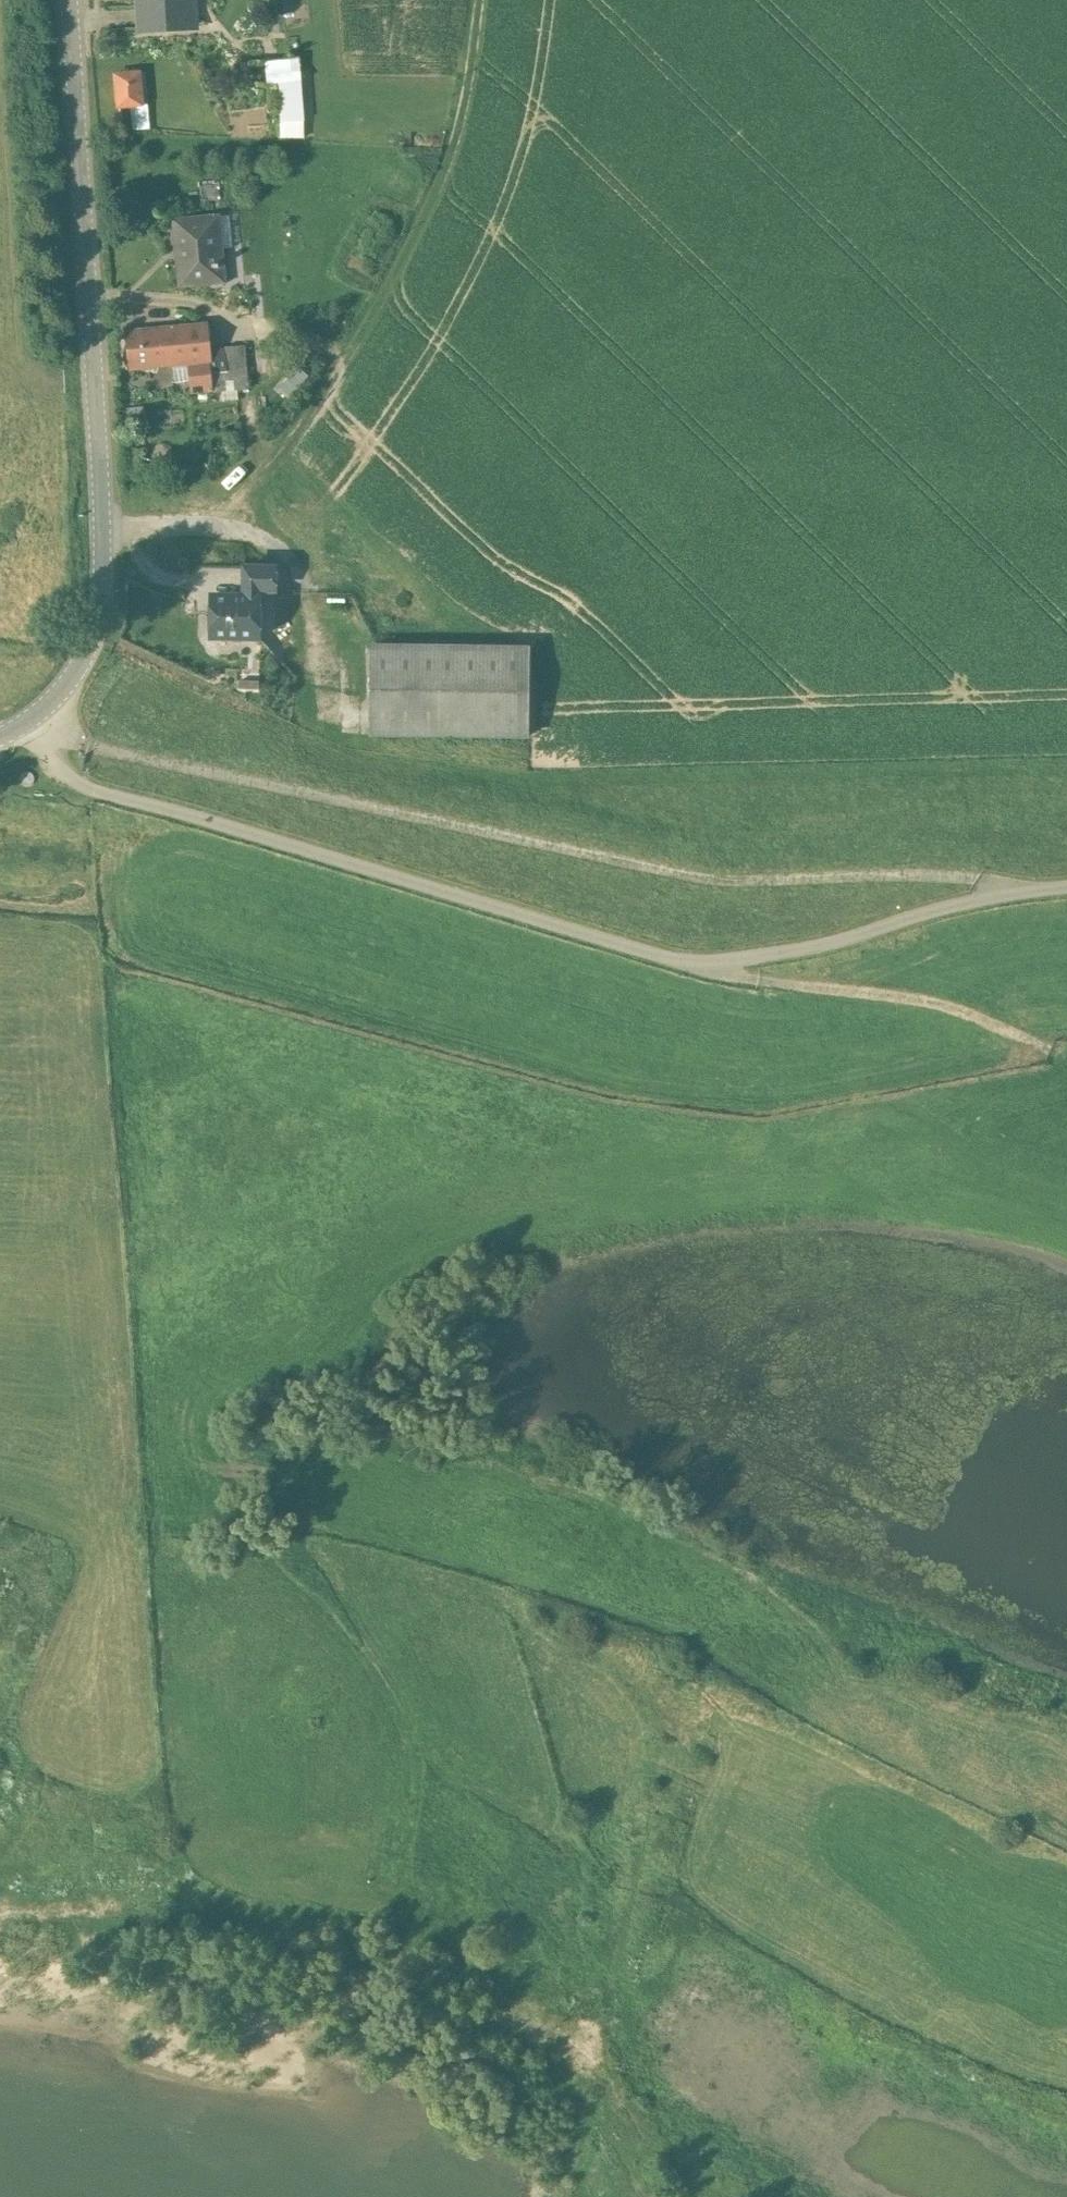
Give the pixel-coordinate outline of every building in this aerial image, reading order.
[(148,3),(140,4),(142,30),(194,26),(193,0),(148,0),(148,3)] [(282,138),(307,137),(305,83),(303,58),(267,61),(269,85),(280,83),(282,138)] [(138,72),(119,74),(120,82),(115,83),(117,108),(142,105),(138,72)] [(228,215),(216,216),(220,249),(223,248),(233,247),(230,216),(228,215)] [(216,216),(174,220),(177,251),(181,251),(184,286),(210,284),(210,285),(227,283),(223,248),(220,249),(216,216)] [(207,323),(188,325),(191,363),(210,362),(207,323)] [(191,363),(188,325),(126,330),(129,369),(191,363)] [(211,373),(210,373),(212,389),(212,391),(248,388),(244,345),(226,347),(228,371),(211,373)] [(191,363),(193,391),(212,389),(210,373),(211,373),(210,362),(191,363)] [(279,565),(242,564),(241,591),(210,591),(209,639),(262,640),(263,592),(278,592),(279,565)] [(530,644),(371,642),(369,734),(529,736),(530,644)]
